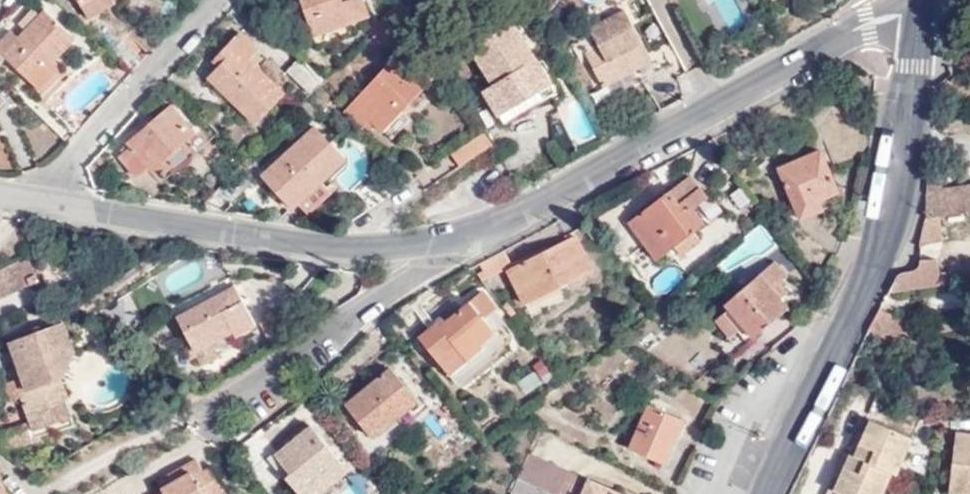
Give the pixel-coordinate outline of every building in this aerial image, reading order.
[(108,4),(105,0),(78,0),(90,17),(108,4)] [(367,19),(360,0),(347,0),(339,2),(338,0),(299,0),(311,37),(367,19)] [(588,11),(611,0),(583,0),(588,11)] [(2,57),(37,90),(53,74),(34,54),(38,49),(49,60),(51,58),(71,38),(41,8),(14,36),(7,31),(0,38),(0,59),(2,57)] [(627,10),(592,29),(601,46),(587,54),(605,87),(639,69),(635,62),(651,54),(627,10)] [(509,24),(470,49),(492,84),(483,90),(499,116),(547,85),(509,24)] [(205,76),(253,124),(281,95),(247,60),(255,52),(236,33),(210,59),(215,66),(205,76)] [(60,67),(51,58),(49,60),(38,49),(34,54),(53,74),(60,67)] [(342,112),(361,131),(369,123),(381,133),(431,81),(401,51),(342,112)] [(651,54),(635,62),(639,69),(654,61),(651,54)] [(311,95),(323,83),(300,61),(287,74),(311,95)] [(190,134),(166,106),(123,141),(128,146),(116,155),(132,172),(142,164),(147,170),(190,134)] [(319,183),(343,161),(312,127),(288,149),(280,141),(270,151),(277,159),(259,176),(290,209),(297,203),(307,214),(329,194),(319,183)] [(491,148),(482,133),(448,154),(458,169),(491,148)] [(801,218),(821,211),(816,197),(832,191),(836,189),(819,150),(779,168),(801,218)] [(706,199),(689,176),(629,222),(655,257),(673,243),(681,253),(698,240),(691,230),(703,221),(694,208),(706,199)] [(940,213),(969,209),(969,182),(925,188),(924,216),(940,213)] [(816,197),(821,211),(837,204),(832,191),(816,197)] [(918,241),(918,247),(941,243),(940,213),(924,216),(918,241)] [(573,234),(512,266),(507,269),(525,302),(590,267),(573,234)] [(502,248),(477,262),(481,270),(484,276),(504,264),(510,261),(502,248)] [(20,264),(25,273),(22,274),(27,284),(38,279),(29,260),(20,264)] [(785,274),(774,260),(724,301),(727,304),(712,316),(726,333),(714,344),(727,358),(787,307),(778,296),(784,291),(777,282),(785,274)] [(888,293),(965,280),(965,270),(938,274),(936,261),(918,261),(914,268),(908,272),(899,272),(888,293)] [(27,284),(22,274),(25,273),(20,264),(19,262),(0,271),(0,297),(27,284)] [(481,270),(476,273),(481,279),(484,276),(481,270)] [(218,357),(211,343),(232,332),(235,337),(256,325),(236,287),(177,319),(187,337),(174,344),(185,365),(198,358),(202,366),(218,357)] [(486,314),(493,309),(494,309),(481,291),(444,320),(442,318),(418,336),(447,374),(483,345),(480,342),(493,332),(497,329),(486,314)] [(122,295),(112,310),(129,322),(139,306),(122,295)] [(504,323),(493,309),(486,314),(497,329),(504,323)] [(65,321),(12,340),(25,376),(6,382),(12,399),(23,395),(28,410),(26,411),(26,412),(65,399),(69,397),(62,379),(76,351),(65,321)] [(483,345),(447,374),(456,386),(492,357),(489,354),(503,343),(493,332),(480,342),(483,345)] [(372,434),(416,398),(390,367),(346,404),(372,434)] [(65,399),(26,412),(30,421),(32,429),(71,415),(65,399)] [(663,462),(682,418),(648,404),(628,447),(663,462)] [(30,421),(0,429),(0,437),(4,446),(12,454),(57,442),(54,432),(54,431),(35,436),(32,429),(30,421)] [(890,475),(894,477),(911,439),(870,421),(864,435),(860,445),(855,443),(850,453),(846,451),(840,465),(844,466),(840,476),(834,489),(830,487),(827,493),(881,493),(890,475)] [(346,468),(309,424),(275,453),(291,473),(287,477),(302,493),(315,493),(346,468)] [(860,445),(864,435),(859,433),(855,443),(860,445)] [(956,434),(948,493),(969,493),(969,435),(956,434)] [(530,451),(510,492),(514,493),(621,493),(530,451)] [(158,493),(221,493),(226,492),(212,465),(203,470),(197,459),(168,475),(171,482),(162,487),(164,491),(158,493)] [(835,474),(840,476),(844,466),(840,465),(835,474)]
